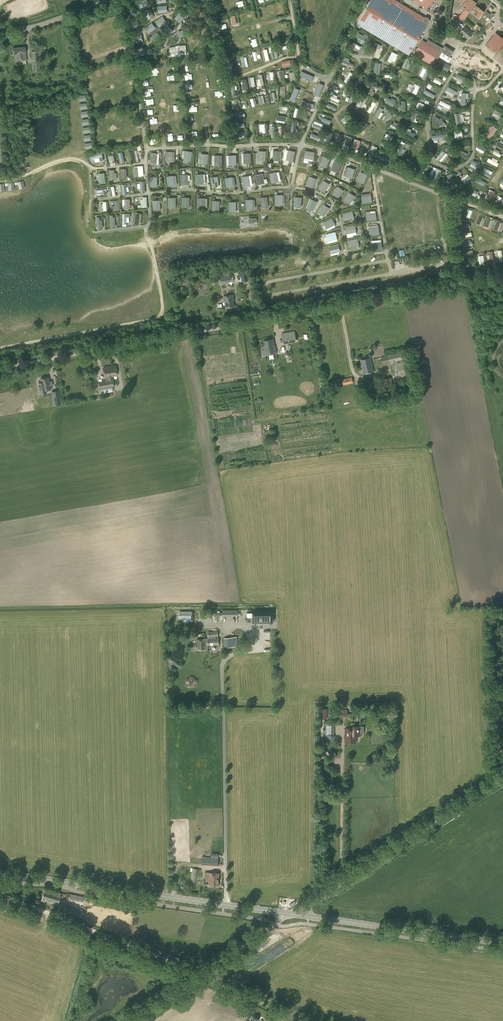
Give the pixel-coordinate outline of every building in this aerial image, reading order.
[(357,25),(409,55),(429,20),(428,20),(429,19),(425,17),(425,18),(395,0),(371,0),(357,25)] [(477,4),(473,0),(467,0),(461,7),(465,10),(457,19),(461,22),(473,8),(475,6),(477,4)] [(477,7),(475,6),(473,8),(475,10),(473,13),(479,18),(484,11),(478,6),(477,7)] [(150,33),(157,28),(153,22),(146,27),(150,33)] [(469,38),(473,33),(466,26),(461,32),(469,38)] [(502,44),(502,36),(502,37),(496,32),(488,43),(498,51),(502,44)] [(443,47),(428,39),(427,42),(423,39),(414,54),(434,66),(442,51),(451,56),(454,50),(445,45),(443,47)] [(359,51),(362,47),(356,42),(352,46),(359,51)] [(170,47),(171,54),(187,52),(186,45),(180,46),(176,47),(176,46),(170,47)] [(26,59),(25,47),(13,48),(14,54),(15,54),(16,60),(26,59)] [(33,72),(41,71),(38,51),(31,52),(33,72)] [(355,64),(349,62),(350,58),(346,57),(343,64),(354,68),(355,64)] [(407,57),(403,67),(408,69),(412,60),(407,57)] [(442,61),(439,67),(447,72),(451,66),(442,61)] [(345,81),(348,83),(353,73),(349,71),(345,81)] [(437,76),(437,75),(434,73),(431,80),(441,85),(444,79),(437,76)] [(319,83),(314,95),(318,97),(324,85),(319,83)] [(416,83),(411,91),(417,94),(421,86),(416,83)] [(339,93),(341,88),(333,84),(331,89),(339,93)] [(449,96),(452,98),(456,90),(449,86),(447,91),(450,93),(449,96)] [(295,87),(290,99),(294,101),(299,89),(295,87)] [(435,98),(436,94),(425,90),(424,94),(435,98)] [(253,107),(258,105),(255,97),(250,99),(253,107)] [(393,106),(395,102),(387,97),(385,102),(393,106)] [(302,100),(301,104),(313,109),(315,104),(302,100)] [(441,100),(439,103),(452,110),(454,106),(441,100)] [(426,112),(428,106),(419,102),(416,107),(426,112)] [(373,113),(377,105),(372,103),(368,110),(373,113)] [(380,109),(375,115),(380,118),(384,112),(380,109)] [(502,119),(502,112),(495,109),(493,115),(502,119)] [(414,122),(418,113),(413,111),(409,120),(414,122)] [(441,127),(445,120),(435,115),(432,122),(441,127)] [(494,124),(486,133),(491,138),(499,129),(494,124)] [(312,136),(320,139),(322,134),(314,131),(312,136)] [(456,139),(464,138),(463,131),(455,132),(456,139)] [(368,150),(369,142),(354,140),(352,148),(368,150)] [(476,148),(484,153),(487,148),(479,144),(476,148)] [(295,160),(296,150),(286,149),(285,159),(295,160)] [(501,157),(502,154),(499,153),(500,150),(495,149),(493,154),(501,157)] [(192,161),(193,151),(185,150),(184,160),(192,161)] [(259,160),(267,161),(267,150),(259,150),(259,160)] [(282,160),(282,150),(274,150),(274,160),(282,160)] [(315,159),(316,152),(307,150),(305,157),(315,159)] [(444,150),(436,158),(439,161),(447,153),(444,150)] [(241,163),(252,163),(252,152),(241,152),(241,163)] [(160,153),(150,153),(150,164),(160,164),(160,153)] [(223,165),(223,155),(215,155),(215,165),(223,165)] [(227,165),(237,165),(237,155),(227,155),(227,165)] [(319,165),(328,168),(331,158),(322,155),(319,165)] [(489,162),(496,166),(498,162),(492,158),(489,162)] [(336,160),(332,170),(340,173),(344,163),(336,160)] [(479,170),(482,164),(473,160),(470,165),(479,170)] [(354,178),(356,168),(347,166),(344,176),(354,178)] [(142,176),(141,167),(133,167),(134,176),(142,176)] [(436,167),(433,175),(437,177),(441,169),(436,167)] [(482,174),(491,178),(494,172),(485,167),(482,174)] [(273,183),(281,181),(278,171),(270,173),(273,183)] [(365,184),(369,174),(361,171),(357,181),(365,184)] [(204,184),(204,173),(195,174),(196,184),(204,184)] [(259,185),(266,183),(263,173),(256,175),(259,185)] [(447,174),(449,184),(456,182),(453,173),(447,174)] [(468,173),(462,179),(467,183),(473,178),(468,173)] [(189,184),(189,174),(181,174),(181,184),(189,184)] [(168,186),(176,185),(175,175),(167,176),(168,186)] [(253,185),(252,175),(242,176),(243,187),(253,185)] [(211,187),(220,186),(219,176),(211,177),(211,187)] [(225,178),(227,187),(234,186),(233,176),(225,178)] [(314,188),(318,179),(311,176),(307,185),(314,188)] [(326,192),(331,183),(324,180),(319,189),(326,192)] [(339,186),(333,193),(339,197),(344,190),(339,186)] [(481,198),(483,192),(475,190),(473,196),(481,198)] [(353,200),(356,195),(349,191),(344,200),(352,205),(355,200),(353,200)] [(372,193),(362,194),(363,203),(373,202),(372,193)] [(276,195),(276,205),(284,204),(284,194),(276,195)] [(169,197),(169,208),(177,207),(177,197),(169,197)] [(191,207),(191,197),(183,197),(183,207),(191,207)] [(208,198),(198,197),(198,208),(208,208),(208,198)] [(294,207),(303,207),(303,197),(294,197),(294,207)] [(311,198),(307,208),(315,211),(318,201),(311,198)] [(153,210),(162,210),(161,199),(153,200),(153,210)] [(254,199),(246,199),(246,209),(254,209),(254,199)] [(120,200),(111,200),(111,208),(115,208),(115,209),(121,209),(120,200)] [(221,210),(221,200),(213,200),(213,210),(221,210)] [(325,216),(331,208),(325,203),(318,211),(325,216)] [(346,220),(355,218),(354,210),(344,213),(346,220)] [(367,211),(367,220),(377,220),(377,210),(367,211)] [(482,224),(486,215),(480,213),(477,222),(482,224)] [(328,230),(337,226),(333,217),(324,222),(328,230)] [(486,226),(491,227),(494,220),(488,218),(486,226)] [(494,229),(501,231),(502,224),(502,221),(497,219),(494,229)] [(348,234),(358,232),(356,224),(346,226),(348,234)] [(370,235),(380,234),(380,226),(370,227),(370,235)] [(337,231),(327,233),(328,241),(338,239),(337,231)] [(360,240),(362,240),(362,237),(349,240),(350,247),(361,245),(360,240)] [(371,249),(382,249),(382,240),(371,240),(371,249)] [(340,251),(343,250),(341,243),(330,246),(332,255),(341,253),(340,251)] [(221,283),(234,281),(233,275),(220,277),(221,283)] [(234,307),(234,301),(233,295),(224,296),(225,302),(226,308),(234,307)] [(283,343),(288,342),(287,336),(295,335),(294,330),(281,332),(283,343)] [(275,346),(274,339),(264,341),(265,348),(264,348),(264,350),(263,350),(264,355),(277,353),(276,346),(275,346)] [(383,364),(406,359),(404,351),(381,356),(383,364)] [(371,357),(360,359),(363,374),(374,372),(371,357)] [(398,384),(410,380),(405,361),(393,364),(398,384)] [(112,380),(112,376),(117,375),(116,366),(103,368),(105,378),(108,377),(109,380),(98,382),(99,389),(114,386),(113,380),(112,380)] [(49,381),(48,377),(40,378),(41,384),(42,390),(51,389),(50,381),(49,381)] [(57,390),(51,392),(54,405),(61,404),(60,400),(59,400),(57,390)] [(265,440),(276,438),(273,425),(269,426),(270,431),(264,433),(265,440)] [(252,623),(273,622),(273,611),(252,612),(252,617),(246,617),(247,621),(252,621),(252,623)] [(208,638),(209,646),(219,644),(218,631),(207,633),(208,638)] [(225,637),(225,646),(238,646),(238,636),(225,637)] [(208,646),(209,646),(208,638),(197,640),(198,650),(208,649),(208,646)] [(326,723),(326,730),(323,730),(323,733),(326,733),(326,738),(334,738),(334,725),(333,725),(333,723),(326,723)] [(361,732),(361,726),(352,726),(352,729),(346,729),(345,736),(345,738),(345,742),(357,742),(357,736),(360,736),(361,734),(361,732)] [(218,865),(218,857),(205,856),(205,865),(218,865)] [(194,890),(197,869),(192,868),(189,889),(194,890)] [(219,885),(219,873),(205,872),(205,878),(209,878),(208,881),(209,881),(209,885),(219,885)] [(60,892),(46,888),(45,890),(42,898),(42,901),(45,902),(46,899),(53,901),(53,902),(58,904),(61,895),(59,894),(60,892)] [(80,918),(82,912),(65,905),(62,911),(80,918)]
